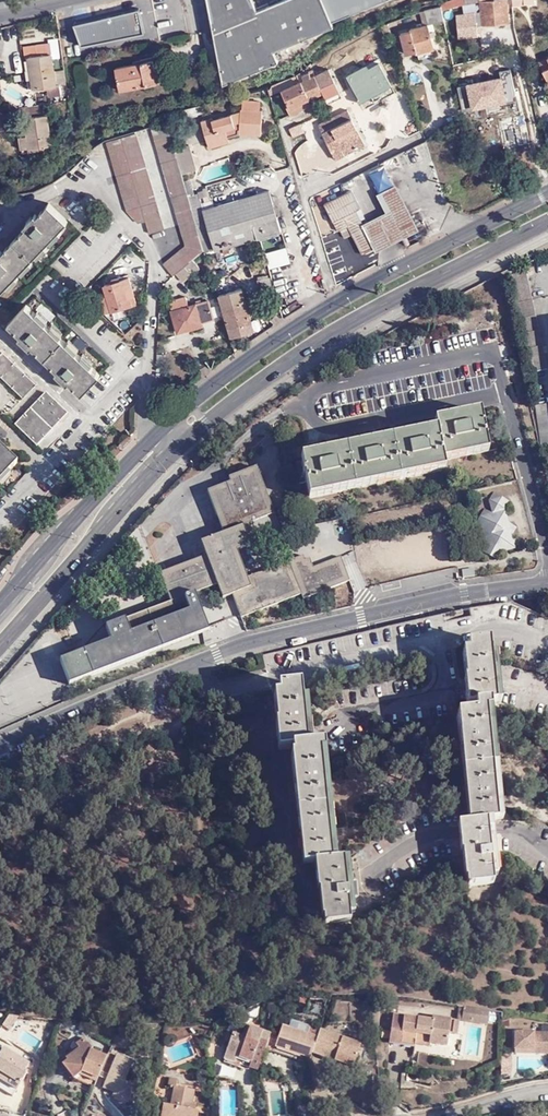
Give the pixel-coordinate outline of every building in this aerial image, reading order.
[(259,10),(254,0),(209,0),(223,85),(279,62),(274,52),(334,25),(332,21),(324,0),(282,0),(259,10)] [(332,21),(384,0),(324,0),(332,21)] [(440,3),(440,5),(441,8),(480,3),(482,25),(509,23),(508,5),(534,2),(534,0),(495,0),(490,0),(447,0),(440,3)] [(139,3),(70,19),(82,46),(146,32),(139,3)] [(423,9),(427,23),(443,19),(441,8),(440,5),(423,9)] [(422,24),(427,23),(423,9),(419,10),(422,24)] [(454,14),(458,38),(479,35),(476,11),(454,14)] [(387,22),(380,24),(383,33),(385,33),(386,36),(391,34),(387,22)] [(427,23),(422,24),(421,24),(419,22),(416,23),(416,25),(410,27),(410,30),(402,32),(406,52),(416,50),(417,52),(434,47),(427,23)] [(55,46),(53,47),(56,57),(57,62),(67,60),(63,40),(54,42),(55,46)] [(40,50),(42,60),(56,57),(53,47),(40,50)] [(42,60),(40,50),(29,52),(31,62),(35,62),(42,60)] [(56,57),(42,60),(35,62),(41,96),(54,93),(53,89),(63,87),(57,62),(56,57)] [(547,82),(547,57),(538,61),(547,82)] [(125,92),(162,83),(158,58),(146,60),(147,66),(139,67),(139,65),(120,68),(125,92)] [(359,98),(389,81),(378,61),(359,71),(357,67),(345,74),(359,98)] [(333,81),(326,67),(315,72),(321,86),(333,81)] [(321,86),(315,72),(312,73),(311,70),(300,75),(302,81),(308,96),(321,90),(322,90),(321,86)] [(515,97),(510,70),(499,72),(501,78),(457,87),(461,107),(472,105),(472,108),(505,101),(504,99),(515,97)] [(302,81),(300,75),(271,86),(272,89),(269,90),(271,96),(282,91),(282,90),(302,81)] [(308,96),(302,81),(282,90),(282,91),(288,106),(308,97),(308,96)] [(333,81),(321,86),(322,90),(321,90),(326,101),(339,95),(333,81)] [(63,87),(53,89),(54,93),(56,99),(68,96),(66,86),(63,87)] [(286,107),(289,113),(310,103),(308,97),(288,106),(286,107)] [(201,116),(210,144),(229,137),(229,134),(242,129),(260,130),(262,108),(240,105),(240,108),(214,115),(213,112),(201,116)] [(351,139),(354,145),(362,141),(345,105),(315,118),(332,154),(342,151),(339,144),(351,139)] [(58,145),(53,116),(32,120),(35,136),(26,137),(29,155),(50,151),(49,146),(58,145)] [(181,170),(175,145),(167,119),(154,123),(188,243),(166,257),(174,268),(177,267),(183,276),(201,263),(195,254),(203,248),(201,240),(189,196),(188,192),(184,179),(181,170)] [(289,127),(291,136),(301,132),(298,123),(289,127)] [(150,230),(164,225),(138,128),(110,137),(129,206),(140,218),(147,216),(150,230)] [(342,151),(354,145),(351,139),(339,144),(342,151)] [(175,145),(181,170),(196,165),(190,140),(175,145)] [(404,149),(383,158),(389,170),(409,160),(404,149)] [(184,179),(188,192),(194,191),(190,178),(184,179)] [(385,208),(361,219),(373,244),(374,247),(417,227),(395,181),(377,190),(385,208)] [(199,196),(208,193),(206,186),(202,187),(202,188),(197,190),(198,193),(199,196)] [(373,244),(361,219),(355,206),(358,204),(350,187),(322,199),(335,227),(338,226),(342,234),(350,230),(359,250),(373,244)] [(202,207),(210,237),(214,247),(279,228),(267,188),(202,207)] [(189,196),(201,240),(210,237),(202,207),(200,202),(199,196),(198,193),(189,196)] [(212,198),(200,202),(202,207),(213,204),(212,198)] [(2,295),(70,220),(51,202),(39,216),(37,214),(25,227),(27,230),(4,254),(1,252),(0,253),(0,293),(2,295)] [(268,267),(290,264),(288,247),(265,251),(268,267)] [(129,292),(133,290),(128,274),(104,282),(108,294),(106,295),(111,308),(132,301),(129,292)] [(259,288),(260,288),(269,285),(267,276),(255,279),(257,286),(259,288)] [(269,285),(260,288),(263,295),(271,293),(269,285)] [(218,294),(220,300),(241,293),(240,287),(218,294)] [(231,337),(253,330),(241,293),(220,300),(231,337)] [(102,311),(111,308),(106,295),(108,294),(91,300),(102,311)] [(172,310),(170,310),(175,330),(186,328),(185,325),(200,322),(199,321),(213,317),(208,299),(188,305),(186,296),(170,301),(172,310)] [(87,390),(103,372),(28,304),(12,321),(24,332),(22,335),(33,346),(36,343),(61,367),(60,369),(72,381),(75,379),(87,390)] [(28,394),(40,382),(0,345),(0,368),(28,394)] [(19,423),(41,445),(72,411),(49,390),(19,423)] [(302,447),(318,507),(452,472),(450,465),(494,453),(479,393),(435,404),(437,413),(302,447)] [(537,401),(543,442),(547,441),(547,400),(537,401)] [(22,461),(4,444),(0,448),(0,484),(22,461)] [(154,610),(168,650),(215,631),(201,593),(224,584),(229,598),(239,594),(248,616),(308,592),(310,595),(355,578),(346,553),(314,565),(309,552),(254,574),(243,547),(287,530),(262,464),(234,474),(235,479),(213,488),(229,531),(206,539),(212,555),(182,567),(165,573),(170,586),(177,602),(154,610)] [(490,556),(516,552),(506,498),(493,500),(495,514),(483,516),(490,556)] [(476,578),(475,570),(464,572),(465,580),(476,578)] [(75,684),(168,650),(154,610),(110,625),(116,640),(65,661),(75,684)] [(74,647),(80,644),(77,636),(71,638),(74,647)] [(468,717),(458,718),(470,826),(459,827),(461,854),(463,854),(466,882),(468,882),(469,888),(494,885),(494,878),(498,878),(493,824),(503,823),(490,708),(501,707),(496,660),(491,660),(489,645),(468,648),(468,654),(462,654),(468,717)] [(279,728),(282,756),(295,755),(296,762),(294,763),(308,870),(317,869),(321,899),(323,899),(325,923),(327,923),(329,931),(356,928),(356,920),(361,919),(359,902),(363,901),(361,886),(357,887),(355,864),(342,866),(326,748),(313,750),(308,705),(304,705),(302,689),(281,691),(282,699),(277,700),(280,728),(279,728)] [(491,1023),(493,1010),(467,1007),(464,1019),(491,1023)] [(432,1021),(435,1044),(450,1046),(452,1034),(457,1035),(460,1020),(435,1016),(434,1021),(432,1021)] [(420,1042),(435,1044),(432,1021),(396,1017),(391,1045),(418,1049),(418,1047),(420,1042)] [(268,1034),(244,1024),(239,1035),(231,1032),(219,1059),(232,1064),(234,1057),(247,1062),(245,1068),(254,1071),(259,1061),(263,1052),(268,1034)] [(275,1037),(272,1048),(309,1060),(312,1051),(317,1038),(280,1025),(275,1037)] [(320,1027),(317,1038),(312,1051),(352,1065),(360,1042),(320,1027)] [(547,1046),(547,1032),(517,1031),(516,1052),(543,1053),(543,1046),(547,1046)] [(275,1037),(268,1034),(263,1052),(270,1054),(272,1048),(275,1037)] [(100,1068),(106,1053),(93,1047),(92,1044),(85,1035),(77,1041),(81,1047),(77,1050),(75,1047),(65,1055),(67,1058),(64,1061),(74,1074),(81,1069),(96,1076),(100,1068)] [(16,1088),(25,1071),(23,1070),(27,1062),(0,1048),(0,1080),(16,1088)] [(114,1090),(130,1096),(135,1083),(124,1078),(132,1059),(109,1049),(106,1053),(100,1068),(109,1073),(108,1077),(105,1076),(102,1084),(114,1090)] [(194,1088),(177,1084),(178,1078),(170,1076),(168,1085),(173,1086),(170,1105),(162,1104),(159,1115),(197,1115),(198,1111),(190,1109),(194,1088)] [(129,1101),(130,1096),(114,1090),(113,1094),(129,1101)]
